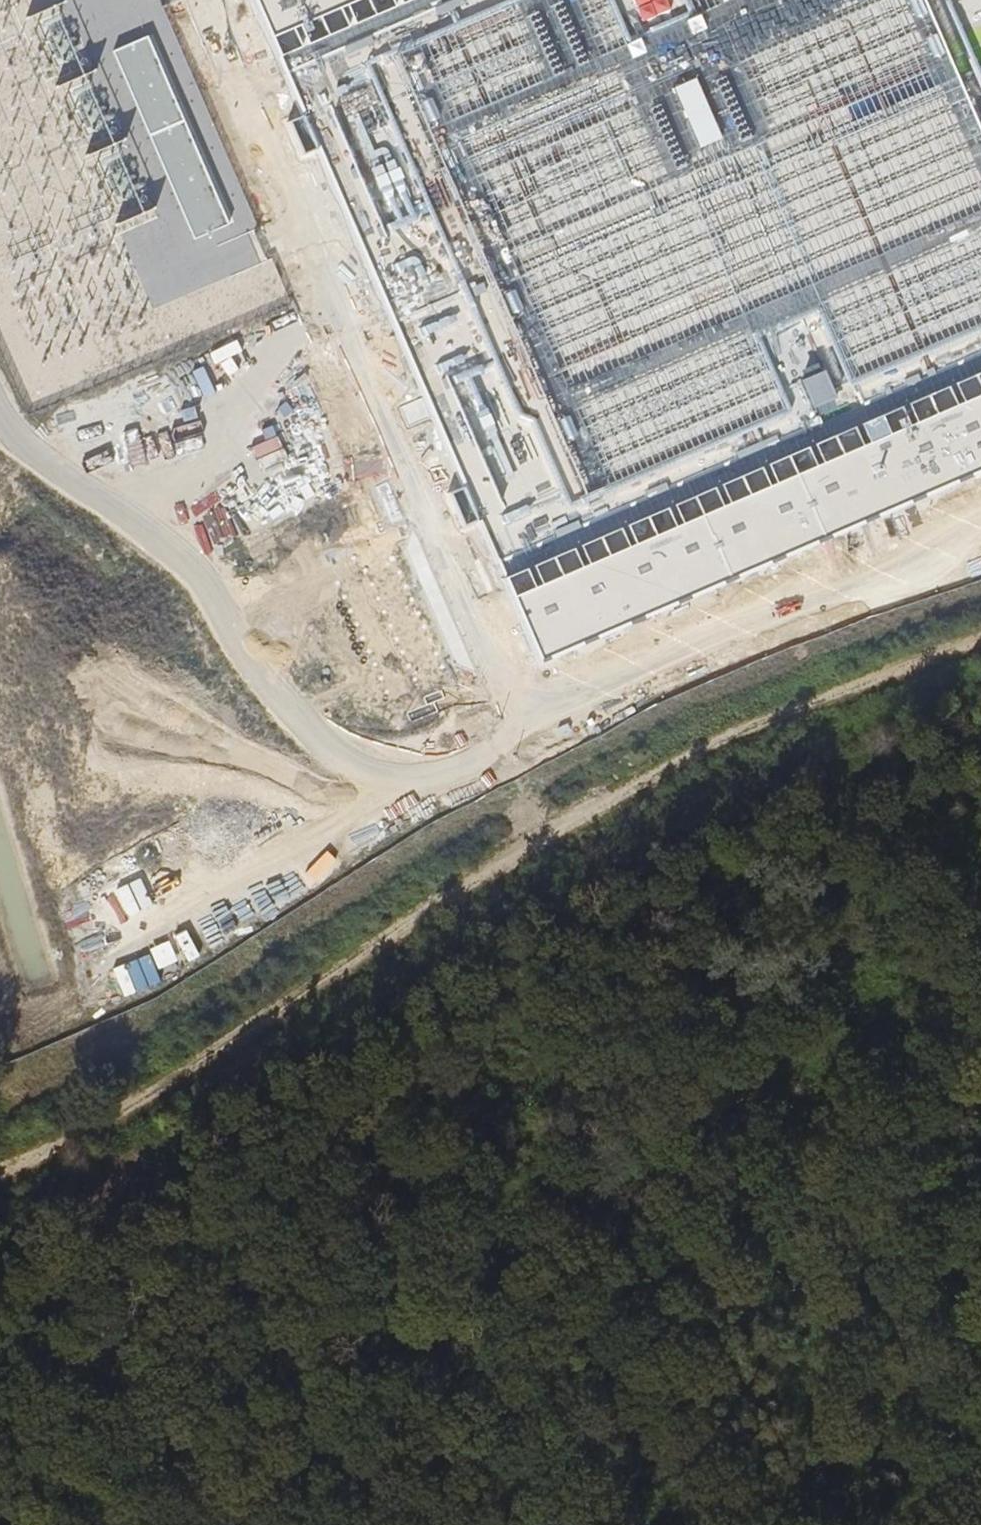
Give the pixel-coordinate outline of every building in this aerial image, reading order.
[(544,659),(980,470),(980,0),(257,0),(544,659)] [(150,38),(116,52),(195,238),(229,223),(150,38)] [(215,264),(144,296),(169,349),(215,328),(201,299),(226,287),(215,264)] [(205,297),(211,321),(239,314),(233,290),(205,297)]
